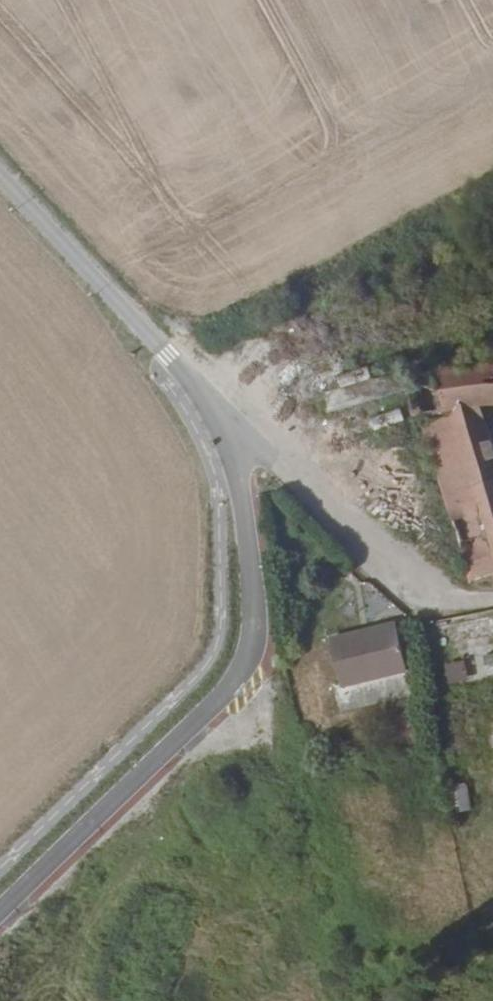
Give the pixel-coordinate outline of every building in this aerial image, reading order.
[(490,427),(492,426),(492,364),(429,374),(492,579),(492,438),(490,427)] [(300,417),(366,401),(362,388),(297,404),(300,417)] [(384,612),(307,631),(323,711),(399,690),(384,612)] [(492,637),(492,633),(490,616),(437,625),(441,646),(492,637)] [(462,659),(442,665),(448,686),(468,680),(462,659)] [(465,783),(442,788),(448,815),(471,810),(465,783)]
